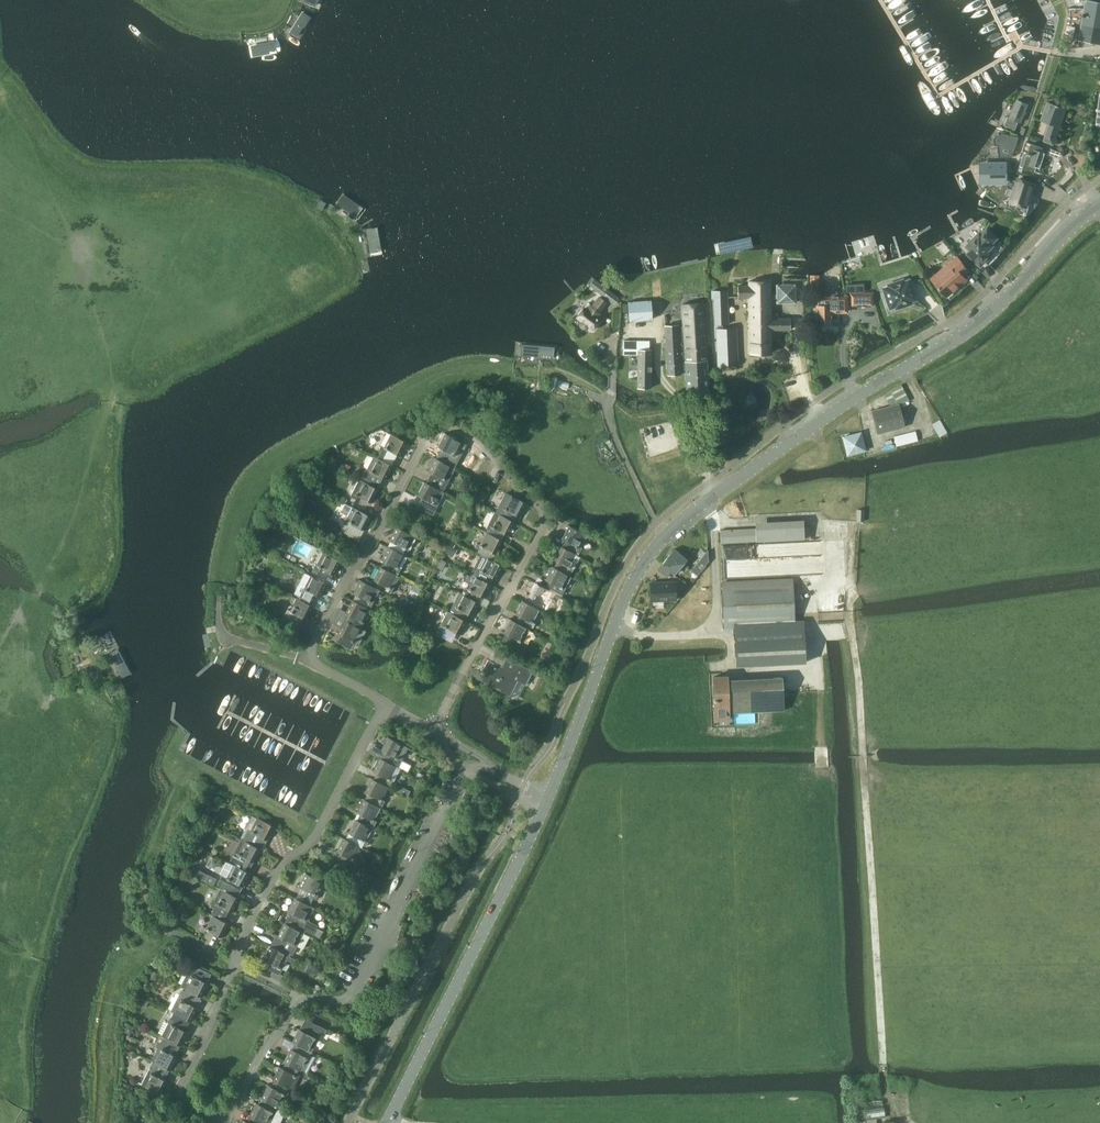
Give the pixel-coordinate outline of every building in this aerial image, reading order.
[(1085,8),(1069,8),(1069,15),(1068,23),(1066,34),(1068,48),(1069,48),(1077,47),(1080,47),(1095,46),(1095,42),(1099,43),(1099,1),(1092,0),(1087,0),(1086,1),(1085,8)] [(303,10),(291,29),(298,33),(309,14),(303,10)] [(277,47),(275,40),(254,43),(255,51),(277,47)] [(1020,122),(1028,104),(1018,99),(1010,117),(1009,117),(1005,125),(1015,129),(1018,121),(1020,122)] [(1054,144),(1066,108),(1048,102),(1042,120),(1050,123),(1044,141),(1054,144)] [(999,158),(1013,157),(1019,137),(998,132),(994,138),(994,145),(998,146),(999,158)] [(1031,134),(1029,143),(1030,143),(1040,146),(1043,138),(1031,134)] [(1025,151),(1020,166),(1033,171),(1036,162),(1035,161),(1040,146),(1030,143),(1027,152),(1025,151)] [(1054,157),(1060,159),(1063,156),(1061,153),(1056,151),(1050,149),(1049,148),(1047,154),(1048,155),(1054,157)] [(989,168),(984,168),(984,180),(989,180),(989,184),(997,184),(997,180),(1002,180),(1002,181),(1008,181),(1007,162),(989,162),(989,168)] [(1011,201),(1026,206),(1034,183),(1020,179),(1018,184),(1016,184),(1011,201)] [(341,197),(336,204),(354,216),(359,210),(341,197)] [(365,230),(369,251),(376,250),(373,228),(365,230)] [(988,250),(993,245),(991,243),(997,237),(988,229),(982,235),(980,233),(968,246),(972,249),(968,254),(969,254),(981,265),(991,254),(992,255),(992,254),(988,250)] [(738,248),(735,233),(703,240),(706,254),(738,248)] [(947,296),(952,292),(967,279),(963,275),(969,270),(958,257),(947,266),(951,270),(936,283),(947,296)] [(810,291),(818,291),(818,275),(810,276),(810,291)] [(595,278),(594,279),(589,285),(615,305),(620,298),(595,278)] [(749,281),(749,285),(738,285),(738,298),(749,297),(750,353),(771,352),(771,330),(791,329),(790,318),(771,318),(770,281),(749,281)] [(796,282),(777,281),(777,301),(796,302),(796,282)] [(890,308),(914,299),(915,299),(910,283),(904,285),(901,281),(890,284),(890,290),(885,292),(890,308)] [(848,312),(847,296),(838,296),(838,294),(836,291),(834,290),(832,290),(830,292),(829,294),(829,296),(825,296),(818,296),(818,305),(817,305),(817,324),(831,324),(831,312),(848,312)] [(873,306),(873,295),(873,293),(864,293),(856,293),(850,294),(850,307),(873,306)] [(589,328),(593,331),(601,320),(598,318),(602,314),(600,312),(607,303),(599,297),(592,306),(591,305),(587,309),(585,308),(576,318),(580,321),(580,324),(581,327),(584,329),(586,329),(589,328)] [(713,325),(718,324),(718,329),(716,329),(718,366),(738,365),(737,328),(723,329),(723,324),(728,324),(727,297),(712,297),(713,325)] [(624,305),(625,322),(649,321),(648,303),(624,305)] [(664,326),(666,345),(679,345),(680,350),(707,349),(704,304),(682,305),(683,329),(678,329),(678,325),(664,326)] [(621,309),(614,309),(612,329),(620,329),(621,309)] [(551,360),(552,345),(520,343),(519,358),(551,360)] [(686,369),(687,393),(709,392),(708,369),(708,360),(707,349),(680,350),(679,345),(666,345),(667,369),(667,375),(681,374),(681,369),(686,369)] [(650,388),(651,388),(651,369),(652,350),(638,350),(638,369),(637,388),(649,388),(650,388)] [(907,396),(902,385),(884,395),(890,405),(907,396)] [(899,404),(872,411),(878,434),(905,427),(899,404)] [(941,418),(933,422),(940,435),(948,431),(941,418)] [(862,429),(842,434),(848,454),(867,448),(862,429)] [(441,448),(436,458),(449,465),(453,459),(455,460),(458,456),(454,454),(461,441),(445,433),(438,446),(441,448)] [(381,445),(378,450),(394,460),(397,454),(400,456),(407,442),(391,434),(384,447),(381,445)] [(374,456),(364,474),(380,483),(382,478),(384,479),(392,466),(391,465),(394,460),(378,450),(375,456),(374,456)] [(431,473),(426,482),(439,489),(439,488),(444,490),(455,468),(449,465),(436,458),(435,457),(428,471),(431,473)] [(380,483),(364,474),(361,480),(362,480),(355,494),(352,492),(350,496),(356,499),(358,496),(371,502),(378,489),(377,488),(380,483)] [(444,492),(439,489),(426,482),(425,482),(417,495),(421,497),(416,507),(433,515),(436,509),(435,509),(444,492)] [(501,512),(500,514),(513,521),(516,515),(520,517),(527,504),(510,494),(503,508),(500,506),(498,510),(501,512)] [(344,524),(343,523),(340,530),(359,539),(364,530),(372,516),(352,506),(344,524)] [(857,509),(857,520),(864,521),(865,509),(857,509)] [(489,530),(488,532),(501,539),(504,533),(507,535),(514,521),(513,521),(500,514),(495,511),(486,528),(489,530)] [(803,520),(755,522),(756,529),(756,541),(804,538),(811,538),(810,527),(803,527),(803,526),(803,520)] [(565,540),(562,546),(575,553),(576,551),(579,552),(581,548),(578,546),(585,534),(569,525),(562,539),(565,540)] [(393,541),(390,547),(403,554),(404,552),(406,553),(408,549),(415,536),(396,526),(389,539),(393,541)] [(755,528),(720,529),(721,543),(756,541),(755,528)] [(477,552),(481,554),(481,553),(489,557),(492,552),(495,554),(502,540),(501,539),(488,532),(486,531),(479,544),(477,543),(474,547),(479,550),(477,552)] [(821,540),(725,544),(726,559),(745,558),(746,566),(738,567),(738,566),(728,567),(729,574),(822,571),(821,540)] [(445,552),(452,556),(456,549),(449,544),(445,552)] [(556,561),(553,566),(568,574),(570,572),(571,573),(573,568),(574,569),(580,557),(576,555),(576,554),(575,553),(562,546),(560,545),(553,559),(556,561)] [(404,554),(403,554),(390,547),(388,546),(381,559),(397,568),(404,554)] [(687,559),(675,549),(662,564),(671,571),(674,574),(687,559)] [(692,569),(698,574),(708,560),(708,550),(692,569)] [(318,565),(315,563),(313,568),(318,572),(321,568),(334,575),(341,561),(325,552),(318,565)] [(481,554),(471,574),(475,576),(475,575),(489,583),(493,577),(496,579),(503,565),(489,557),(481,553),(481,554)] [(443,570),(447,562),(441,559),(437,567),(443,570)] [(658,570),(667,577),(671,571),(662,564),(658,570)] [(399,576),(396,575),(396,574),(380,566),(373,579),(389,588),(387,591),(390,593),(393,589),(399,576)] [(552,566),(545,580),(548,581),(545,587),(550,590),(558,595),(560,592),(562,593),(572,576),(568,575),(568,574),(553,566),(552,566)] [(298,596),(297,598),(312,605),(317,595),(320,597),(327,583),(305,572),(294,594),(298,596)] [(465,587),(461,593),(462,593),(478,602),(481,596),(484,597),(491,584),(489,583),(475,575),(475,576),(471,574),(470,573),(465,581),(470,585),(468,588),(465,587)] [(380,590),(376,588),(360,579),(353,593),(367,600),(365,603),(371,607),(380,590)] [(734,627),(736,666),(805,662),(803,624),(793,624),(791,579),(722,582),(724,627),(734,627)] [(531,597),(528,603),(539,609),(541,610),(543,608),(545,609),(547,604),(543,603),(550,590),(545,587),(534,581),(527,595),(531,597)] [(675,581),(650,582),(651,600),(675,599),(675,581)] [(453,611),(452,613),(465,620),(468,614),(471,616),(479,602),(478,602),(462,593),(461,593),(460,592),(450,609),(453,611)] [(313,606),(312,605),(297,598),(296,597),(290,610),(287,609),(279,623),(285,626),(287,623),(297,628),(303,618),(306,620),(313,606)] [(338,607),(334,614),(360,628),(363,622),(361,621),(368,608),(352,599),(346,611),(338,607)] [(518,615),(515,621),(529,629),(530,627),(533,628),(535,623),(532,621),(539,609),(528,603),(522,600),(515,614),(518,615)] [(465,620),(452,613),(448,611),(441,623),(438,627),(440,629),(439,632),(453,639),(456,633),(459,635),(467,621),(465,620)] [(360,628),(334,614),(330,622),(340,627),(337,633),(340,635),(337,640),(350,648),(352,645),(354,647),(357,643),(359,644),(366,630),(360,628)] [(530,630),(529,629),(515,621),(510,619),(503,632),(516,640),(513,646),(521,650),(523,647),(521,646),(530,630)] [(109,657),(119,677),(126,673),(116,654),(109,657)] [(487,669),(481,680),(510,695),(518,681),(525,684),(532,670),(506,657),(502,666),(490,660),(486,668),(487,669)] [(727,679),(727,675),(713,676),(714,697),(713,697),(714,701),(716,701),(717,720),(729,719),(728,712),(784,709),(782,677),(727,679)] [(380,757),(396,766),(399,767),(409,747),(404,745),(388,737),(381,750),(383,751),(380,757)] [(376,772),(373,779),(388,786),(392,780),(389,779),(396,766),(380,757),(373,771),(376,772)] [(368,793),(365,799),(380,807),(381,807),(385,801),(382,799),(388,786),(373,779),(371,778),(365,791),(368,793)] [(360,814),(357,819),(371,827),(371,828),(373,829),(377,822),(373,820),(380,807),(365,799),(364,798),(357,812),(360,814)] [(249,835),(245,840),(260,848),(265,838),(268,840),(275,826),(258,818),(252,831),(249,829),(246,833),(249,835)] [(348,832),(346,838),(359,846),(362,847),(363,845),(366,846),(368,842),(365,840),(371,828),(371,827),(357,819),(356,819),(348,832)] [(359,846),(346,838),(344,837),(336,851),(353,860),(351,863),(354,865),(356,861),(353,859),(353,858),(359,846)] [(236,863),(235,865),(245,870),(250,861),(253,862),(260,848),(245,840),(242,838),(230,860),(236,863)] [(197,861),(204,866),(210,856),(202,851),(197,861)] [(224,888),(223,890),(237,897),(242,886),(243,887),(250,873),(245,870),(235,865),(234,864),(227,877),(224,876),(222,874),(217,884),(224,888)] [(302,888),(296,898),(309,905),(313,898),(316,899),(318,895),(324,882),(305,872),(298,886),(302,888)] [(205,880),(213,885),(217,878),(208,874),(205,880)] [(214,907),(210,914),(213,915),(223,920),(229,910),(232,911),(239,899),(237,897),(223,890),(220,888),(214,901),(211,905),(214,907)] [(291,913),(286,923),(304,933),(305,931),(313,935),(318,925),(310,921),(309,918),(315,908),(309,905),(296,898),(295,897),(288,911),(291,913)] [(213,915),(210,914),(207,912),(203,918),(209,921),(206,928),(203,926),(200,930),(207,934),(208,930),(222,937),(229,923),(223,920),(213,915)] [(278,936),(272,946),(290,956),(291,954),(292,955),(304,933),(286,923),(285,922),(277,936),(278,936)] [(408,946),(412,940),(400,934),(396,940),(408,946)] [(290,956),(272,946),(270,946),(263,959),(271,963),(268,969),(272,971),(270,976),(280,981),(283,975),(280,973),(286,962),(293,964),(296,959),(290,956)] [(162,957),(171,962),(175,954),(166,949),(162,957)] [(186,989),(195,993),(201,996),(208,983),(207,982),(212,973),(196,965),(192,964),(181,986),(186,989)] [(171,1011),(173,1012),(173,1011),(175,1012),(174,1012),(190,1021),(191,1021),(198,1008),(194,1006),(199,998),(194,996),(195,993),(186,989),(186,990),(183,989),(182,990),(171,1011)] [(149,1001),(141,997),(138,1003),(146,1007),(149,1001)] [(171,1024),(164,1037),(180,1045),(187,1032),(184,1030),(190,1021),(174,1012),(175,1012),(173,1011),(173,1012),(170,1018),(171,1019),(168,1023),(171,1024)] [(133,1028),(127,1025),(124,1031),(130,1034),(133,1028)] [(292,1041),(295,1043),(307,1050),(308,1050),(312,1052),(322,1033),(325,1034),(327,1030),(318,1025),(313,1036),(299,1028),(292,1041)] [(152,1060),(152,1061),(169,1069),(170,1070),(177,1057),(175,1056),(180,1045),(164,1037),(163,1036),(158,1047),(152,1060)] [(284,1061),(286,1062),(298,1069),(299,1070),(304,1072),(314,1053),(312,1052),(308,1050),(307,1050),(295,1043),(292,1048),(291,1048),(284,1061)] [(169,1069),(152,1061),(149,1067),(150,1067),(148,1071),(141,1084),(144,1085),(143,1086),(161,1096),(168,1083),(163,1081),(169,1069)] [(274,1081),(287,1088),(291,1090),(301,1073),(298,1071),(298,1069),(286,1062),(283,1068),(280,1066),(272,1080),(274,1081)] [(261,1098),(262,1098),(275,1105),(277,1106),(284,1093),(287,1095),(289,1091),(286,1089),(287,1088),(274,1081),(271,1086),(268,1084),(261,1098)] [(263,1122),(270,1122),(275,1113),(277,1109),(274,1107),(275,1105),(262,1098),(259,1104),(256,1102),(249,1115),(250,1116),(263,1122)] [(864,1109),(858,1110),(859,1122),(877,1122),(876,1118),(885,1117),(884,1107),(883,1107),(882,1100),(864,1101),(864,1109)]
